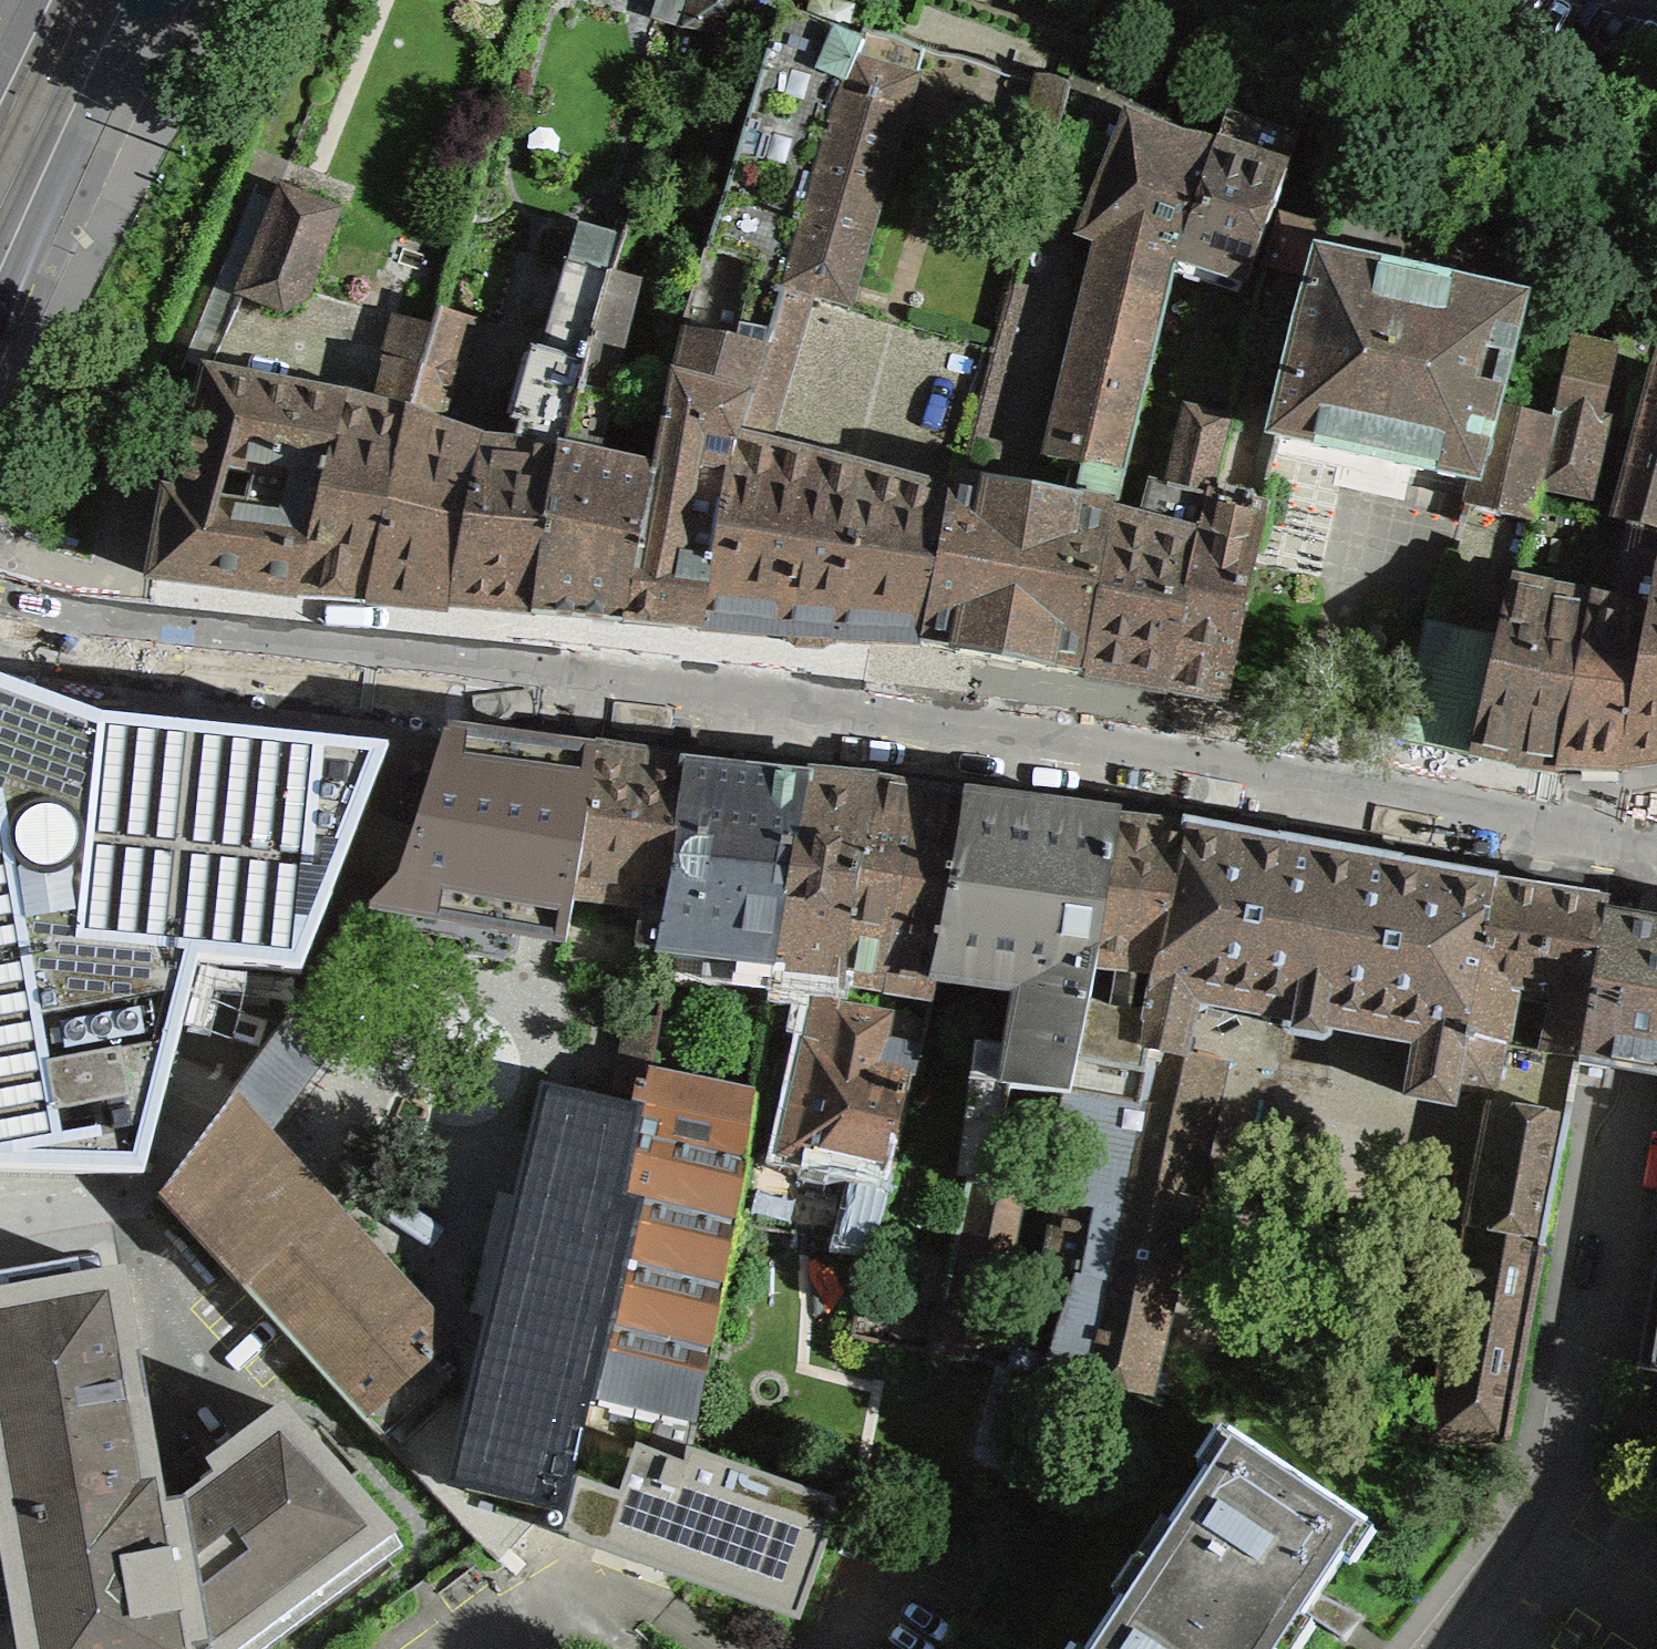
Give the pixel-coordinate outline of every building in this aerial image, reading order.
[(649,23),(684,34),(690,0),(656,0),(649,23)] [(684,34),(734,44),(744,0),(690,0),(684,34)] [(651,482),(618,630),(634,631),(694,637),(719,517),(738,450),(781,296),(831,115),(851,68),(856,54),(775,25),(682,330),(681,346),(684,346),(651,482)] [(858,650),(915,654),(915,652),(943,502),(851,479),(759,455),(805,303),(843,315),(910,87),(917,62),(860,45),(856,54),(851,68),(831,115),(781,296),(738,450),(719,517),(694,637),(694,638),(728,641),(810,647),(858,650)] [(1171,262),(1174,263),(1211,162),(1124,127),(1078,240),(1096,248),(1042,466),(1069,472),(1059,510),(956,491),(952,504),(943,502),(915,652),(961,662),(1044,678),(1044,676),(1079,683),(1107,525),(1167,278),(1171,262)] [(1281,185),(1211,162),(1174,263),(1171,262),(1167,278),(1233,300),(1237,285),(1243,287),(1281,185)] [(274,196),(232,298),(274,315),(296,306),(330,218),(274,196)] [(1452,243),(1450,240),(1336,217),(1328,244),(1315,288),(1281,419),(1274,444),(1368,465),(1467,487),(1460,512),(1526,529),(1534,491),(1549,429),(1488,413),(1528,254),(1512,251),(1506,255),(1452,243)] [(1277,228),(1261,274),(1315,288),(1328,244),(1277,228)] [(475,456),(442,614),(463,616),(528,621),(556,463),(559,462),(607,284),(616,254),(572,241),(563,272),(561,271),(535,361),(526,359),(506,430),(515,432),(508,458),(475,456)] [(545,623),(618,630),(651,482),(587,471),(633,291),(607,284),(559,462),(556,463),(528,621),(545,623)] [(1021,295),(1008,292),(991,357),(969,442),(982,445),(1021,295)] [(442,614),(475,456),(430,437),(465,329),(433,319),(428,334),(365,606),(383,608),(442,614)] [(365,606),(428,334),(390,323),(376,371),(380,372),(370,416),(340,407),(288,600),(309,602),(365,606)] [(1566,353),(1549,429),(1534,491),(1581,501),(1612,364),(1566,353)] [(165,585),(288,600),(340,407),(201,376),(168,507),(163,506),(148,583),(165,585)] [(1656,556),(1656,383),(1650,381),(1612,528),(1627,531),(1610,614),(1589,609),(1553,777),(1573,778),(1616,779),(1655,572),(1653,571),(1656,556)] [(1264,415),(1242,511),(1259,515),(1273,444),(1274,444),(1281,419),(1264,415)] [(1098,688),(1159,699),(1206,509),(1204,509),(1223,428),(1182,418),(1162,498),(1148,494),(1137,533),(1107,525),(1079,683),(1080,683),(1079,685),(1098,688)] [(1217,709),(1257,521),(1206,509),(1159,699),(1161,699),(1174,701),(1217,709)] [(1653,571),(1655,572),(1616,779),(1643,774),(1656,772),(1656,556),(1653,571)] [(1500,619),(1494,650),(1468,760),(1484,764),(1553,777),(1589,609),(1511,594),(1505,619),(1500,619)] [(1419,751),(1468,760),(1494,650),(1424,636),(1400,747),(1419,751)] [(143,1176),(197,966),(301,976),(366,808),(387,752),(100,723),(69,712),(0,687),(0,1172),(143,1176)] [(465,962),(498,968),(510,959),(513,942),(539,947),(556,950),(566,901),(589,762),(567,760),(443,743),(415,826),(392,893),(368,918),(460,933),(457,950),(465,962)] [(589,762),(566,901),(664,913),(681,774),(611,765),(589,762)] [(664,913),(654,962),(768,975),(804,788),(703,777),(681,774),(664,913)] [(838,986),(870,793),(823,789),(804,788),(768,975),(766,994),(767,991),(780,993),(782,978),(838,986)] [(879,988),(915,799),(883,795),(870,793),(838,986),(877,994),(879,988)] [(879,988),(927,994),(928,989),(961,807),(928,801),(915,799),(879,988)] [(1111,827),(1112,825),(996,810),(961,805),(961,807),(928,989),(1011,1000),(996,1094),(1001,1095),(1002,1092),(1063,1101),(1080,1007),(1086,973),(1111,827)] [(1153,980),(1181,835),(1128,829),(1111,827),(1086,973),(1111,976),(1104,1016),(1080,1007),(1063,1101),(1132,1113),(1148,1017),(1126,1020),(1133,978),(1153,980)] [(1456,1041),(1485,889),(1407,876),(1202,838),(1181,834),(1181,835),(1153,980),(1148,1017),(1132,1113),(1063,1101),(1061,1103),(1040,1206),(1063,1210),(1050,1278),(1052,1279),(1047,1302),(1067,1306),(1041,1381),(1140,1396),(1215,1072),(1178,1063),(1190,1005),(1416,1046),(1406,1104),(1444,1111),(1448,1092),(1484,1096),(1488,1093),(1497,1048),(1456,1041)] [(1542,1058),(1575,1064),(1601,909),(1510,894),(1485,889),(1456,1041),(1497,1048),(1503,1049),(1511,1007),(1550,1015),(1542,1058)] [(1601,909),(1575,1064),(1640,1075),(1656,1078),(1656,932),(1617,925),(1601,923),(1603,909),(1601,909)] [(225,1108),(258,1144),(330,1047),(292,1017),(225,1108)] [(824,1060),(805,1056),(781,1158),(885,1182),(921,1031),(878,1023),(877,1026),(833,1018),(824,1060)] [(644,1081),(654,1025),(627,1021),(611,1109),(628,1113),(633,1091),(643,1092),(644,1081)] [(680,1474),(683,1458),(749,1103),(644,1081),(643,1092),(633,1091),(628,1113),(635,1114),(618,1204),(636,1207),(589,1402),(655,1418),(642,1458),(680,1474)] [(611,1109),(548,1096),(453,1484),(552,1510),(562,1512),(569,1486),(571,1487),(589,1402),(636,1207),(618,1204),(635,1114),(628,1113),(611,1109)] [(462,1369),(258,1144),(225,1108),(155,1201),(378,1446),(462,1369)] [(1488,1113),(1429,1441),(1500,1452),(1561,1126),(1488,1113)] [(982,1191),(964,1188),(938,1314),(994,1325),(1019,1202),(982,1193),(982,1191)] [(1632,1375),(1656,1380),(1656,1229),(1632,1375)] [(154,1487),(118,1282),(0,1302),(0,1513),(154,1487)] [(213,1486),(177,1512),(158,1515),(154,1487),(0,1513),(0,1579),(12,1648),(267,1648),(396,1555),(389,1541),(278,1416),(204,1471),(213,1486)] [(1141,1571),(1260,1648),(1281,1648),(1298,1624),(1300,1625),(1310,1610),(1338,1568),(1336,1567),(1362,1531),(1224,1440),(1220,1446),(1222,1447),(1141,1571)] [(831,1520),(826,1518),(829,1509),(683,1458),(680,1474),(642,1458),(631,1454),(614,1502),(571,1487),(569,1486),(562,1512),(559,1524),(558,1537),(567,1541),(565,1545),(610,1561),(793,1625),(831,1520)] [(1141,1571),(1089,1648),(1260,1648),(1141,1571)]
